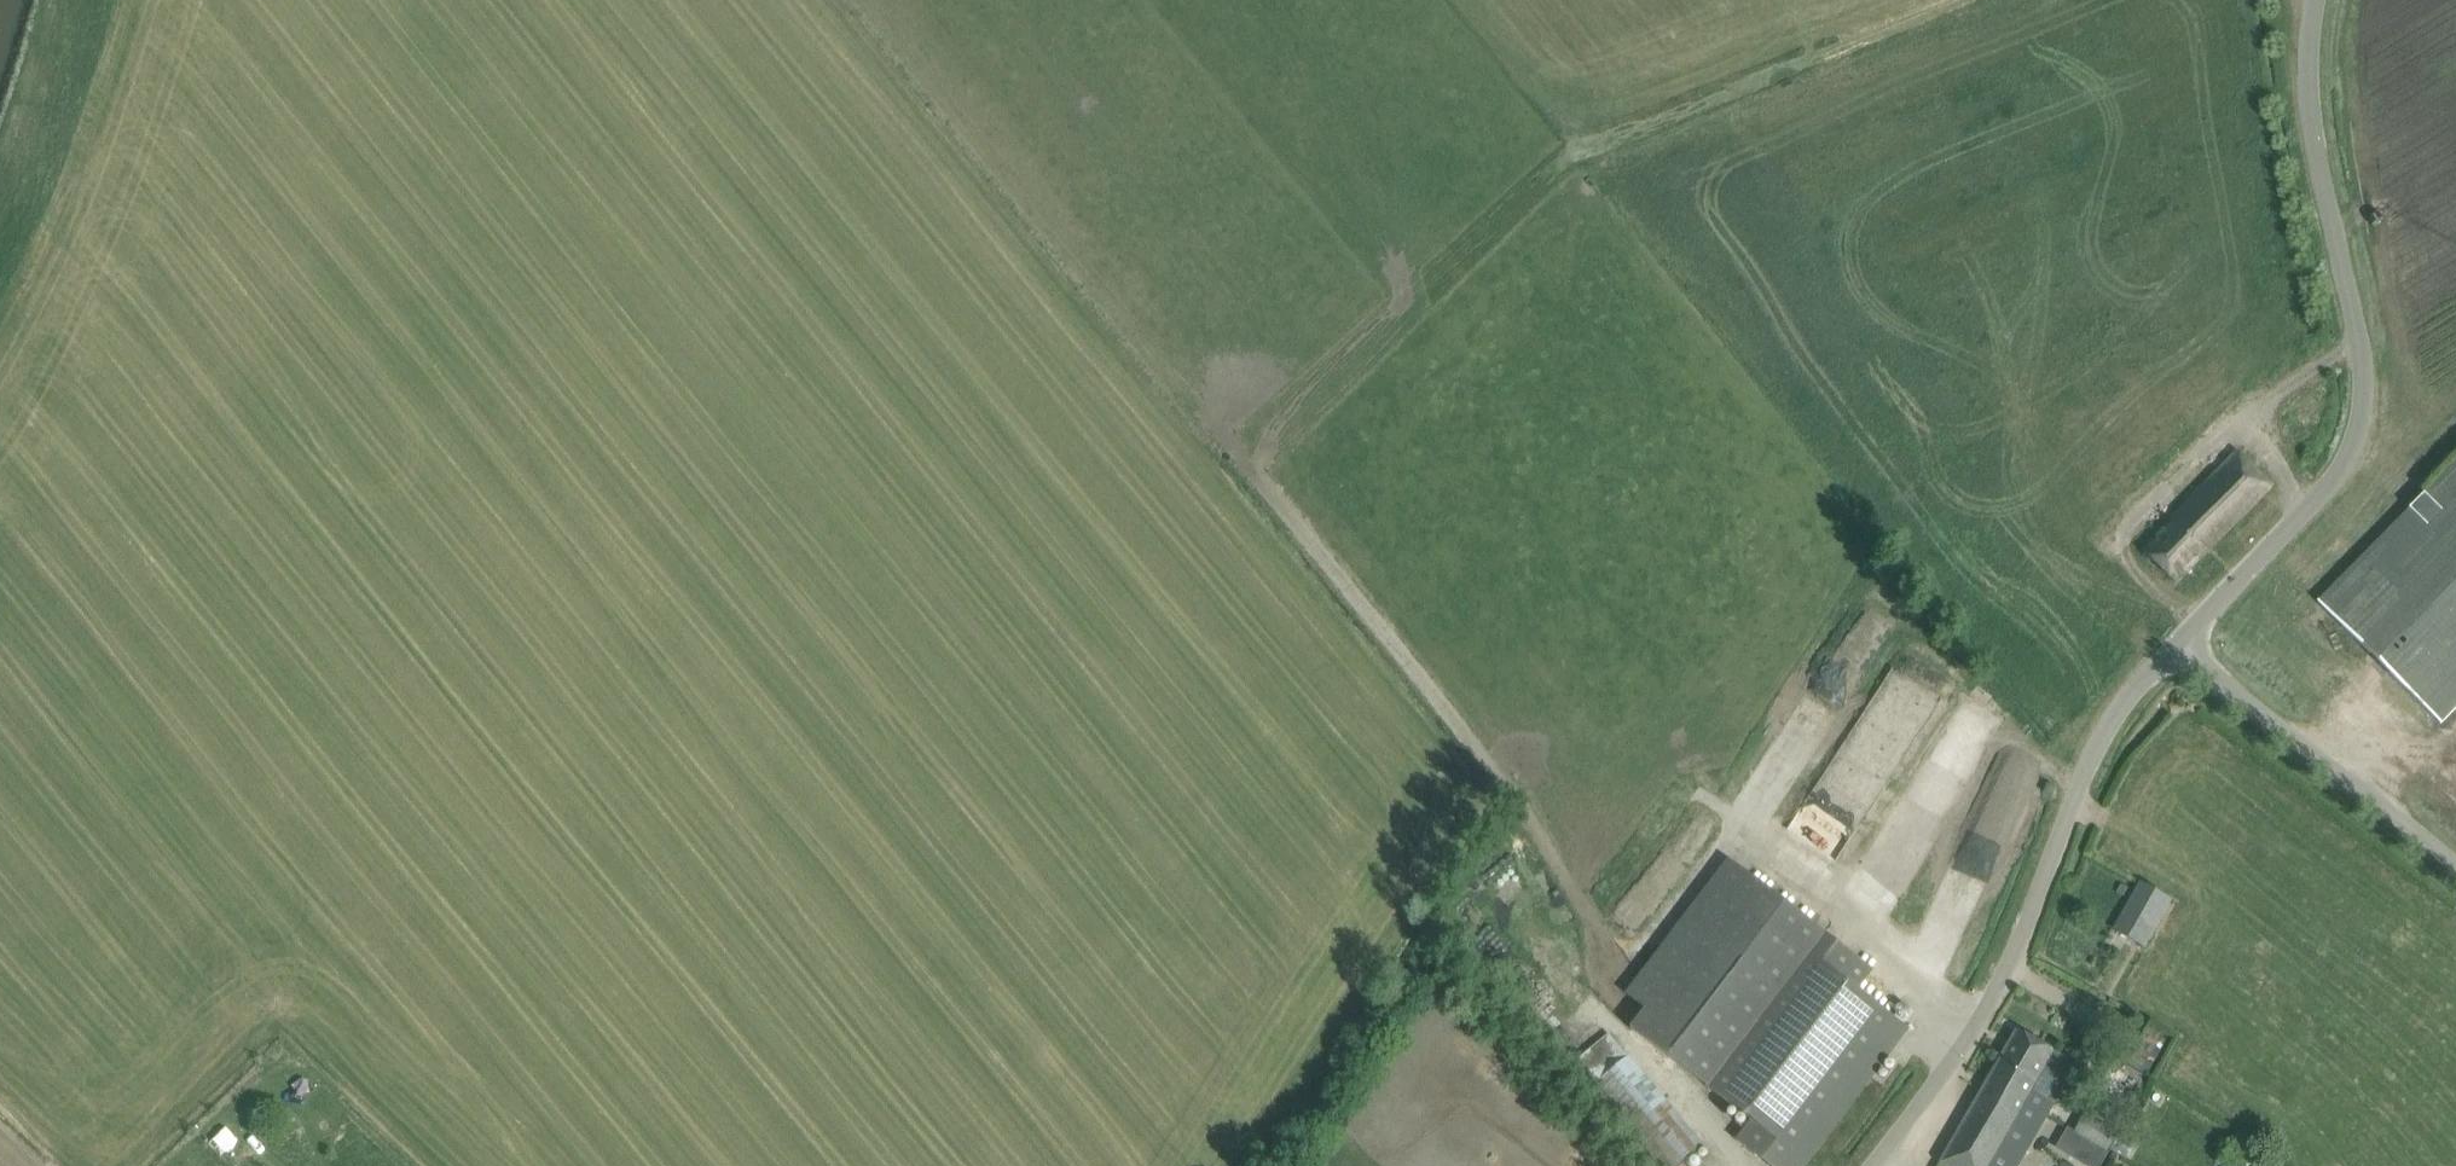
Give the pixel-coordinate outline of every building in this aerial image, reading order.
[(2237,451),(2171,519),(2173,521),(2143,551),(2176,584),(2272,486),(2237,451)] [(2318,602),(2441,723),(2455,708),(2455,462),(2318,602)] [(1906,1026),(1855,987),(1870,967),(1732,862),(1629,996),(1647,1010),(1632,1029),(1751,1120),(1736,1140),(1771,1165),(1799,1165),(1906,1026)] [(2112,929),(2145,948),(2173,900),(2141,881),(2112,929)] [(2145,1020),(2124,1062),(2153,1076),(2174,1033),(2145,1020)] [(2072,1073),(2077,1064),(2017,1030),(1941,1163),(1945,1165),(2018,1165),(2054,1104),(2047,1100),(2065,1069),(2072,1073)] [(1593,1086),(1661,1165),(1677,1165),(1703,1144),(1629,1057),(1593,1086)] [(2118,1102),(2137,1081),(2120,1065),(2101,1087),(2118,1102)] [(2094,1118),(2084,1145),(2108,1153),(2118,1127),(2094,1118)]
